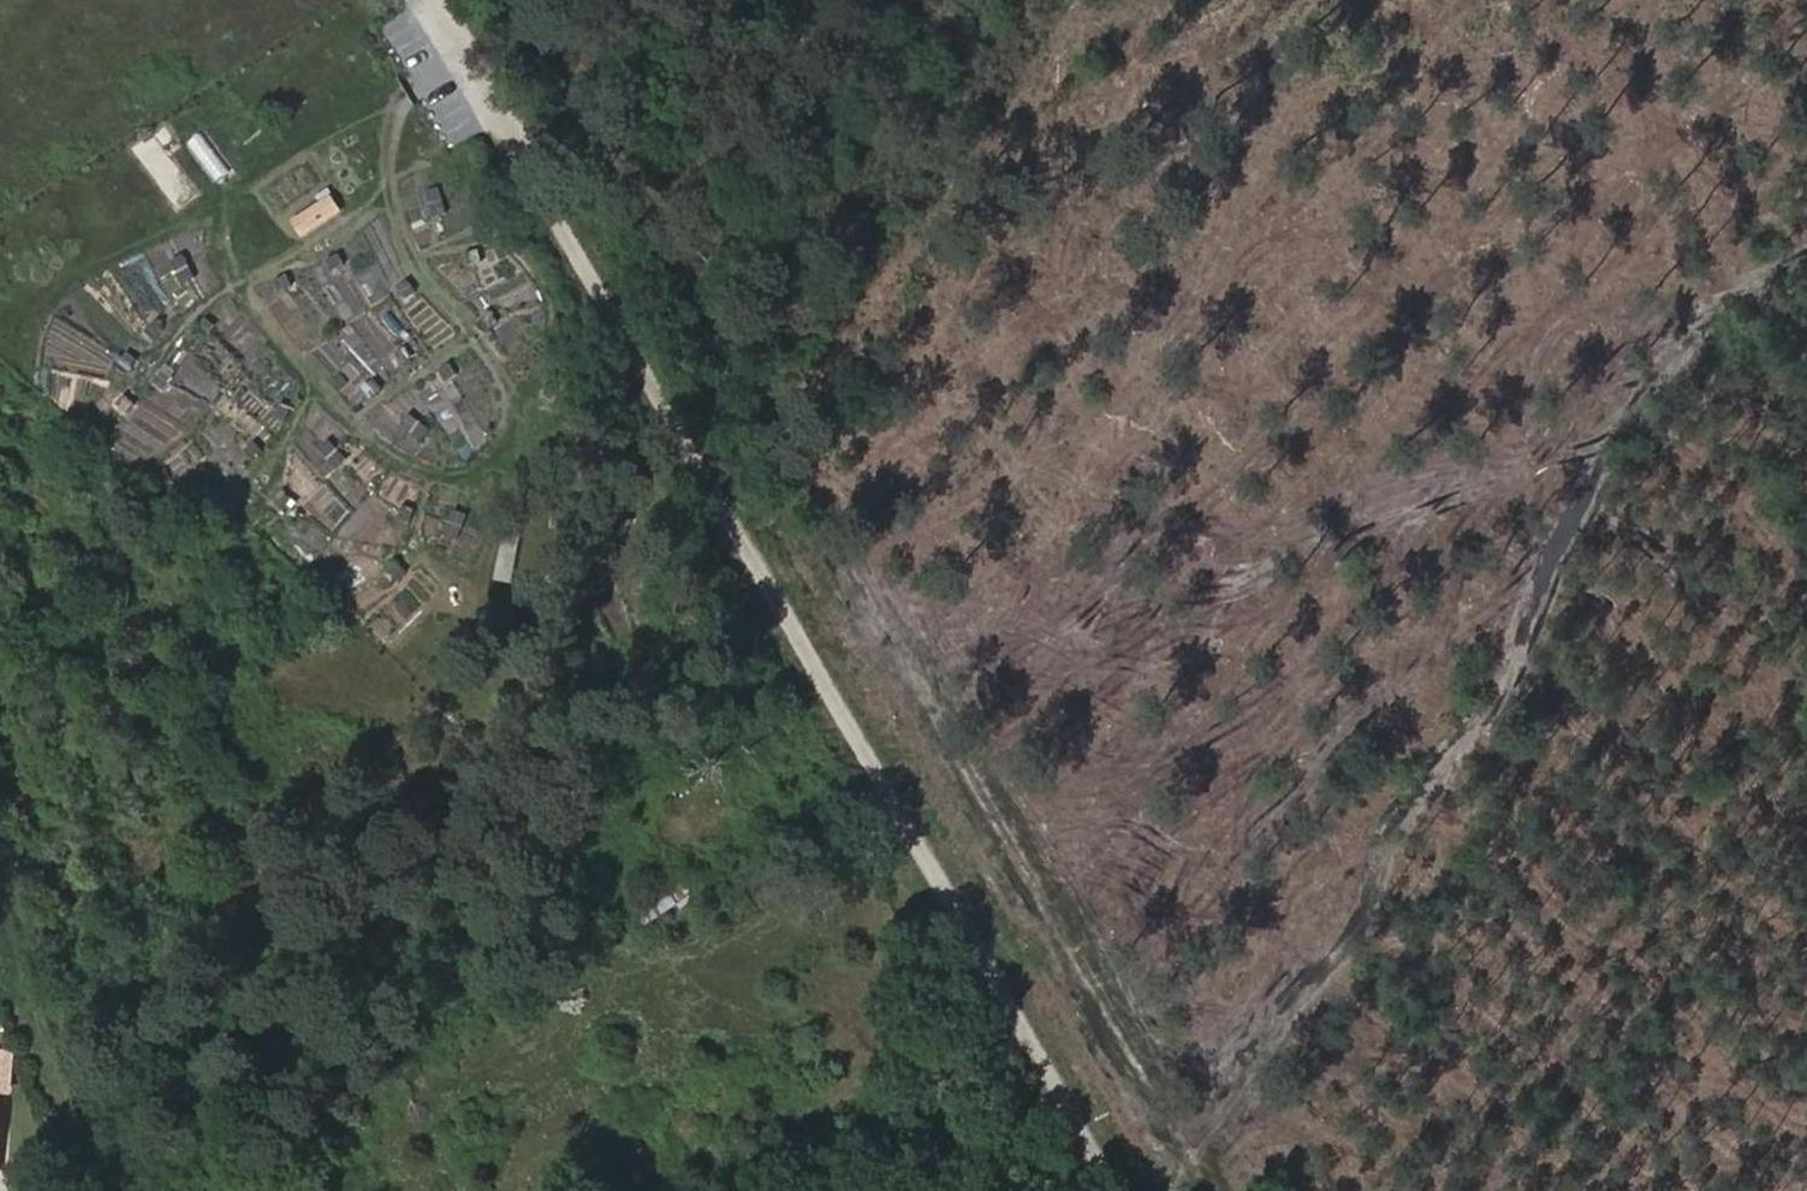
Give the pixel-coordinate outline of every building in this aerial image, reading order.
[(0,1053),(0,1067),(10,1067),(11,1053),(0,1053)] [(11,1088),(10,1067),(0,1067),(0,1089),(11,1088)]
